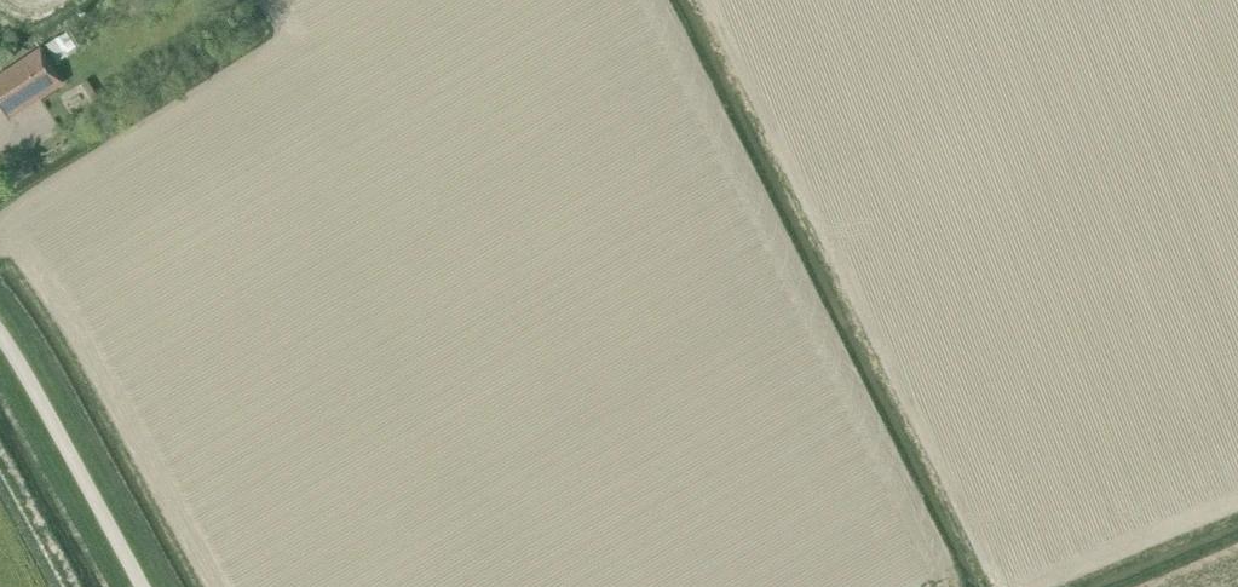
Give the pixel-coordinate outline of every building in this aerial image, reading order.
[(40,49),(0,75),(0,104),(6,113),(59,78),(40,49)]
